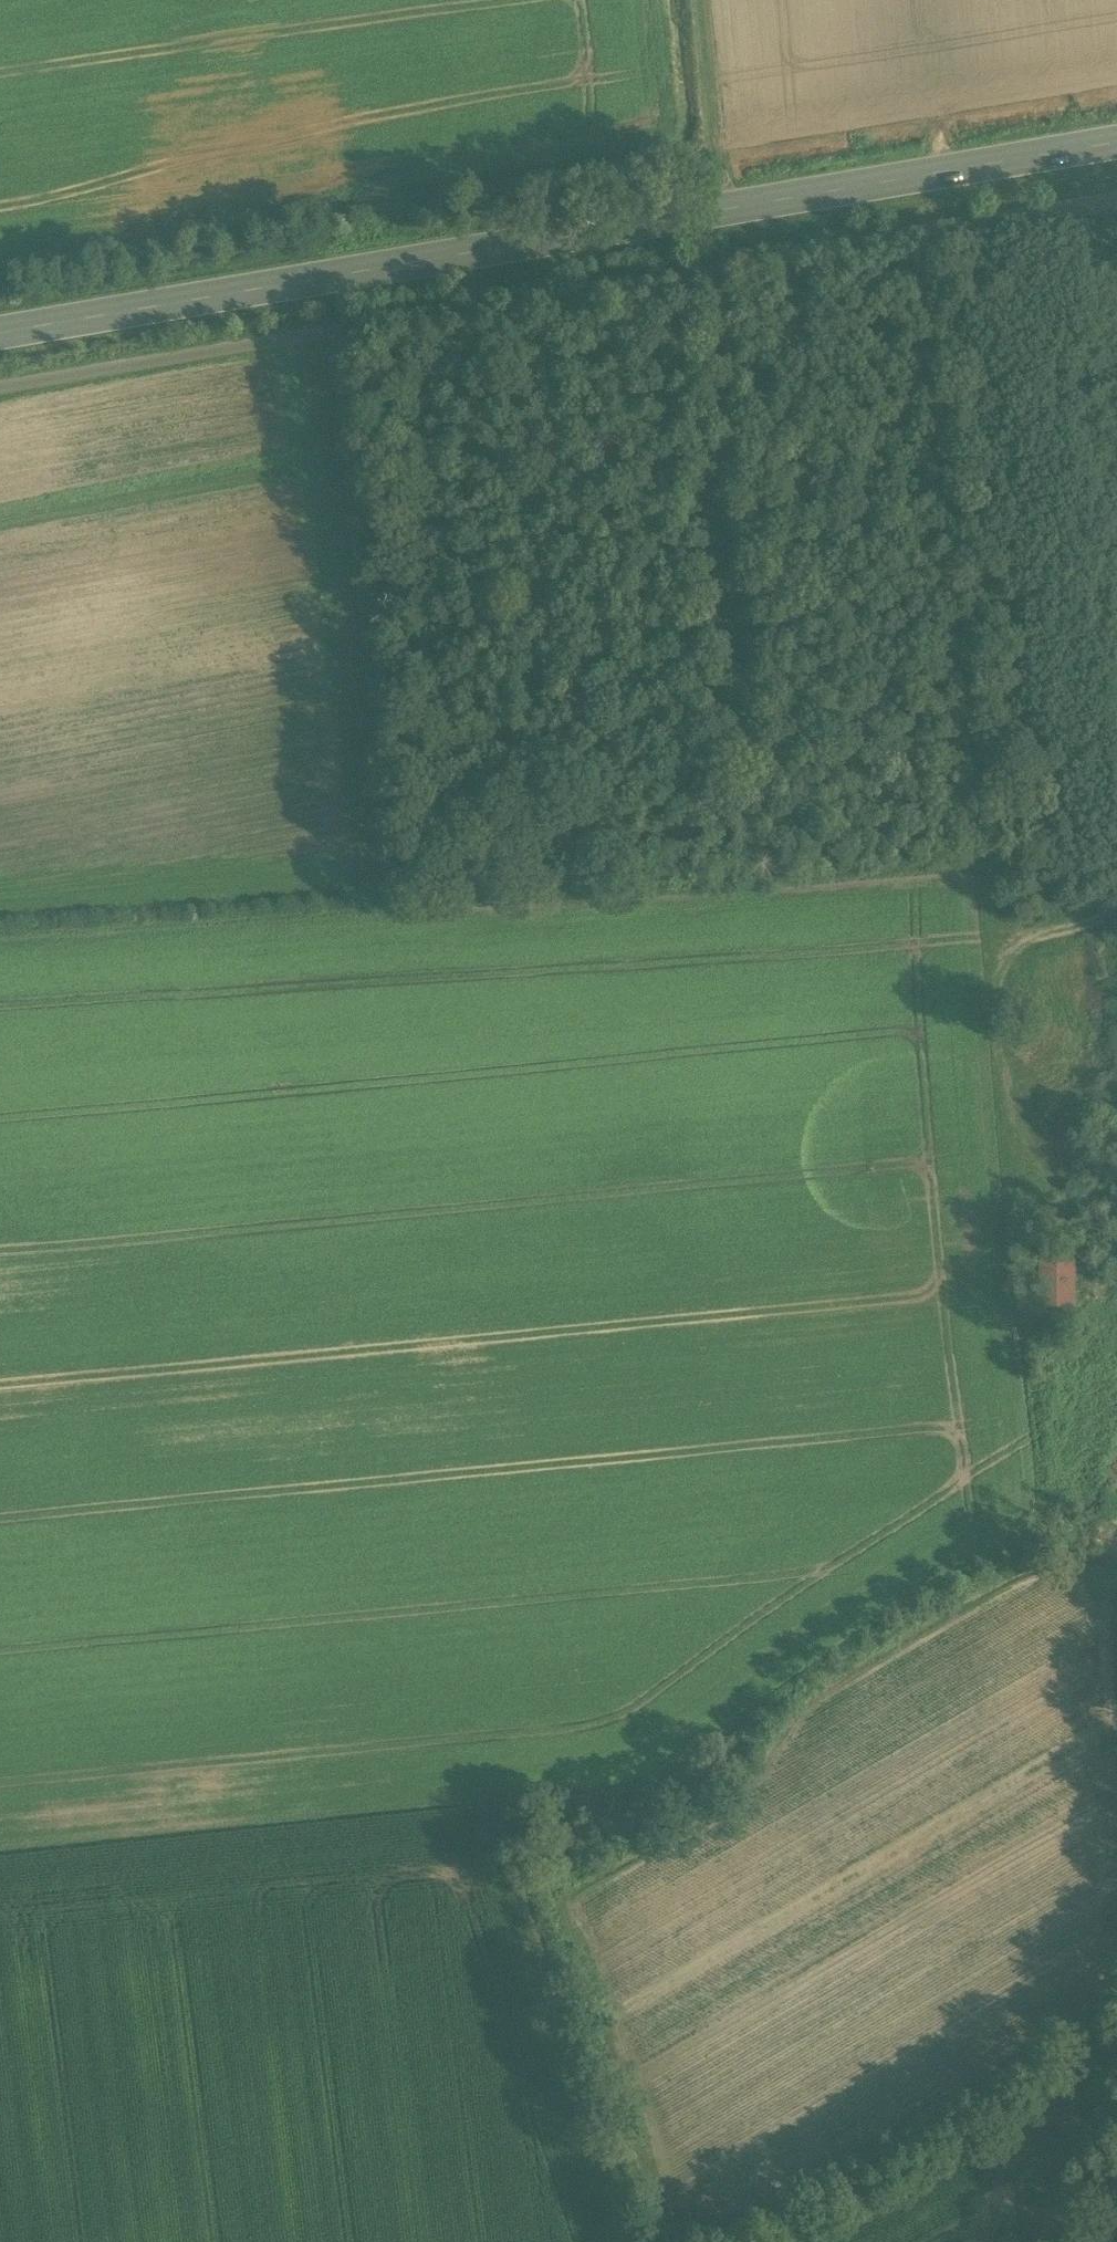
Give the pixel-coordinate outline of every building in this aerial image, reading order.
[(1070,1257),(1044,1257),(1044,1297),(1070,1297),(1070,1257)]
